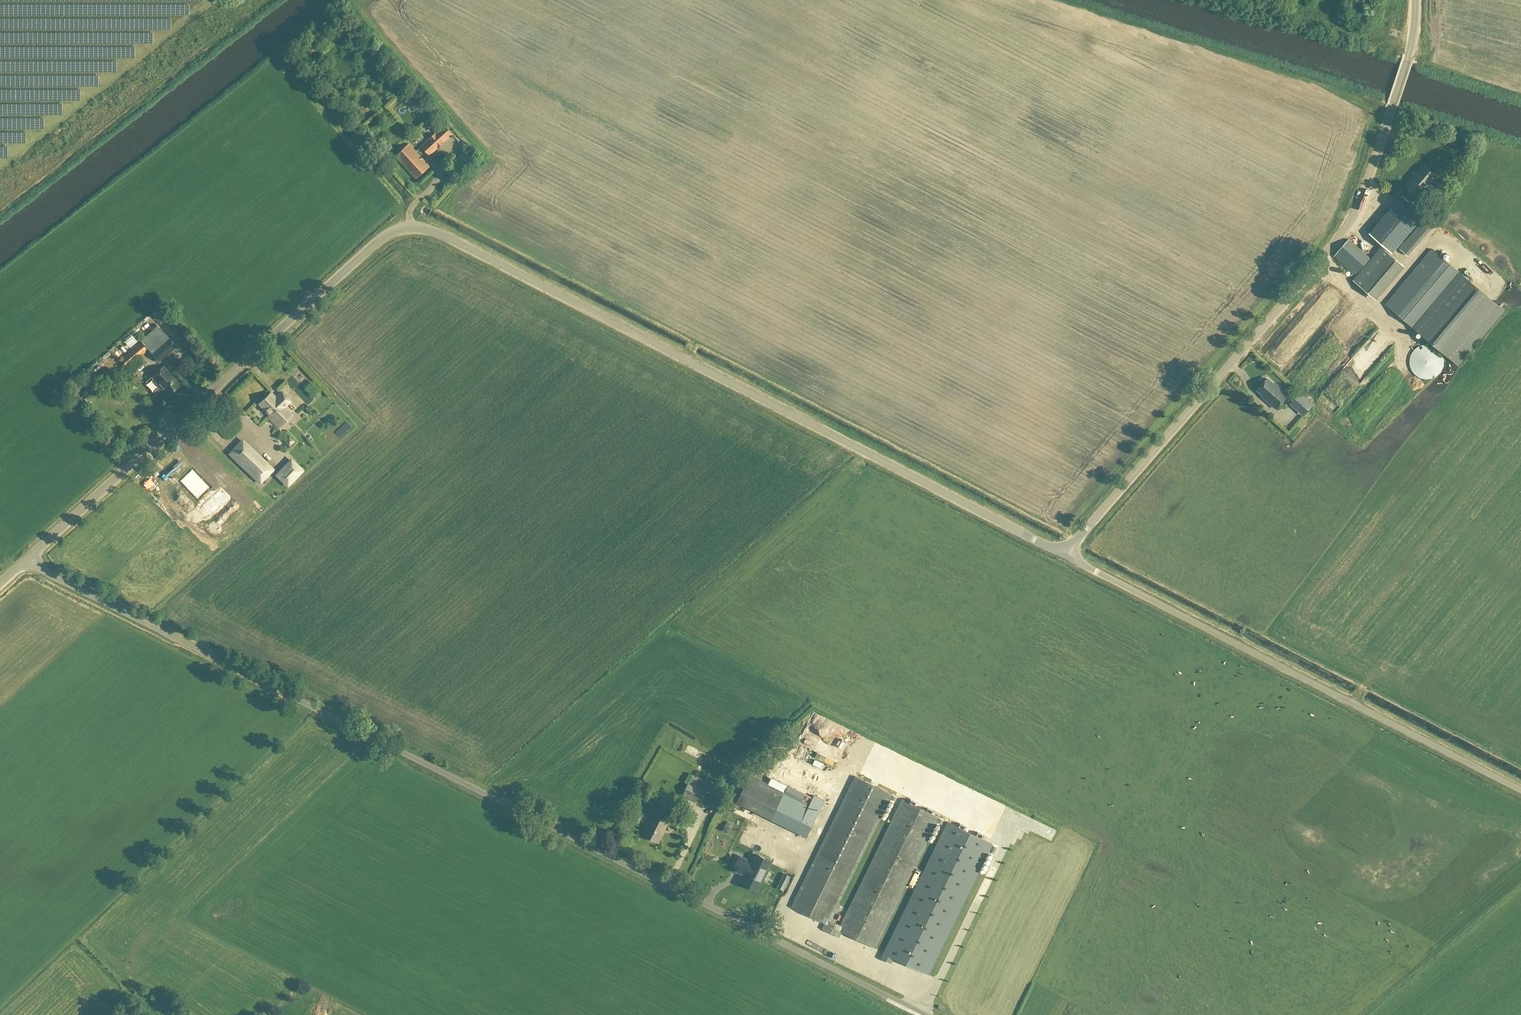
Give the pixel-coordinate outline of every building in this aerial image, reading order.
[(421,147),(429,156),(452,136),(444,127),(421,147)] [(395,157),(415,179),(429,167),(408,145),(395,157)] [(469,151),(458,160),(461,164),(472,155),(469,151)] [(1404,198),(1405,198),(1411,204),(1417,196),(1418,197),(1435,178),(1422,166),(1405,186),(1411,191),(1404,198)] [(1369,234),(1391,253),(1424,215),(1401,196),(1369,234)] [(1354,276),(1369,259),(1348,240),(1334,257),(1354,276)] [(1408,255),(1415,250),(1410,242),(1403,246),(1408,255)] [(1352,281),(1371,297),(1400,264),(1381,248),(1352,281)] [(1502,310),(1464,278),(1432,250),(1385,305),(1456,365),(1502,310)] [(157,326),(140,341),(151,354),(168,338),(157,326)] [(159,363),(176,347),(168,338),(151,354),(159,363)] [(126,366),(147,349),(141,342),(121,360),(126,366)] [(168,396),(180,385),(164,367),(152,377),(160,387),(154,392),(159,398),(165,393),(168,396)] [(1276,388),(1267,379),(1257,391),(1263,396),(1262,397),(1275,409),(1287,395),(1277,387),(1276,388)] [(292,415),(285,407),(290,402),(282,392),(276,398),(271,393),(258,405),(269,416),(268,418),(278,429),(292,415)] [(1312,405),(1305,400),(1298,408),(1305,413),(1312,405)] [(259,484),(272,470),(242,442),(229,455),(259,484)] [(301,471),(291,461),(277,476),(287,486),(301,471)] [(192,471),(180,482),(197,499),(208,488),(192,471)] [(214,497),(210,500),(205,505),(213,513),(227,499),(220,491),(214,497)] [(749,776),(736,803),(806,837),(824,801),(814,796),(813,799),(786,786),(783,793),(749,776)] [(938,819),(939,819),(901,800),(901,801),(902,801),(841,926),(830,920),(891,795),(855,777),(791,908),(824,924),(822,930),(839,938),(841,932),(875,949),(875,948),(938,819)] [(683,795),(701,803),(706,792),(688,784),(683,795)] [(658,843),(668,822),(662,819),(665,811),(655,806),(651,814),(653,815),(643,836),(658,843)] [(948,823),(880,959),(890,964),(893,958),(927,975),(991,845),(948,823)] [(739,858),(733,871),(746,877),(742,884),(754,890),(756,891),(759,886),(761,881),(762,882),(767,871),(766,871),(770,862),(756,855),(752,864),(739,858)]
